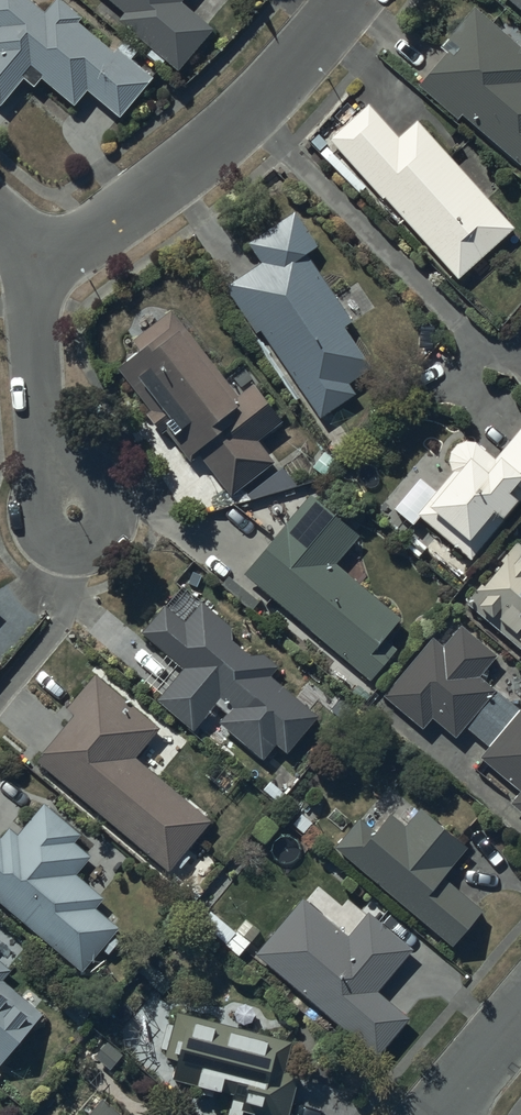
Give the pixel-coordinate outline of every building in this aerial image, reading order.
[(1,102),(25,74),(34,82),(42,74),(74,102),(87,86),(118,113),(154,73),(121,44),(116,50),(78,19),(82,14),(66,0),(52,0),(45,8),(36,0),(0,0),(0,101),(1,102)] [(125,9),(118,16),(178,66),(213,25),(183,0),(114,0),(125,9)] [(520,10),(520,0),(510,0),(520,10)] [(420,94),(459,126),(463,122),(520,171),(520,51),(475,14),(442,55),(448,60),(420,94)] [(374,108),(334,144),(342,153),(330,163),(364,200),(375,190),(389,205),(391,203),(464,283),(520,232),(422,124),(404,141),(374,108)] [(298,217),(252,246),(264,265),(227,289),(259,338),(265,333),(322,422),(361,397),(353,385),(374,371),(347,329),(353,325),(309,256),(319,249),(298,217)] [(174,314),(138,341),(143,347),(117,368),(150,411),(145,414),(161,435),(166,431),(191,463),(199,456),(231,498),(275,464),(258,442),(283,422),(255,385),(239,398),(174,314)] [(499,466),(487,456),(486,455),(485,453),(483,452),(482,451),(480,450),(479,450),(477,449),(476,449),(474,448),(472,448),(471,448),(469,448),(467,449),(466,449),(464,450),(463,450),(461,451),(460,452),(458,453),(457,454),(456,456),(455,457),(454,459),(454,460),(453,462),(452,463),(452,465),(452,467),(452,468),(452,470),(452,472),(453,473),(453,475),(454,477),(455,478),(456,479),(456,480),(420,522),(474,569),(520,514),(520,441),(499,466)] [(315,498),(247,578),(374,684),(401,653),(387,642),(404,623),(340,570),(365,539),(315,498)] [(520,652),(520,547),(507,563),(510,565),(490,590),(486,587),(468,608),(520,652)] [(182,619),(165,604),(146,626),(189,662),(162,694),(192,719),(215,692),(231,706),(222,716),(262,749),(273,736),(285,746),(314,711),(267,672),(276,661),(260,647),(247,649),(231,635),(229,622),(200,598),(182,619)] [(434,639),(385,696),(424,729),(433,718),(457,738),(466,728),(488,747),(519,710),(481,677),(499,656),(463,626),(444,648),(434,639)] [(160,724),(96,670),(68,704),(74,708),(36,754),(169,864),(210,815),(135,754),(160,724)] [(483,753),(520,785),(520,708),(483,753)] [(512,799),(520,806),(520,789),(512,799)] [(102,943),(110,950),(121,937),(113,930),(118,924),(94,904),(103,893),(75,869),(90,852),(73,838),(80,830),(45,801),(19,831),(10,824),(2,833),(0,832),(0,898),(82,967),(102,943)] [(361,816),(337,843),(453,943),(485,906),(445,872),(471,842),(423,801),(406,820),(392,808),(375,828),(361,816)] [(303,895),(257,950),(380,1051),(412,1013),(379,986),(414,944),(369,907),(365,912),(347,898),(342,904),(319,885),(307,899),(303,895)] [(224,917),(213,929),(239,952),(261,929),(247,917),(237,928),(224,917)] [(45,1010),(4,976),(12,967),(9,964),(23,948),(0,928),(0,1064),(45,1010)] [(178,1007),(175,1020),(169,1018),(162,1043),(168,1044),(165,1052),(177,1056),(171,1076),(199,1084),(201,1076),(204,1077),(202,1087),(212,1089),(215,1080),(223,1083),(222,1085),(234,1089),(228,1110),(244,1114),(246,1106),(278,1114),(286,1114),(298,1073),(284,1069),(292,1040),(178,1007)] [(104,1092),(86,1114),(133,1114),(104,1092)]
